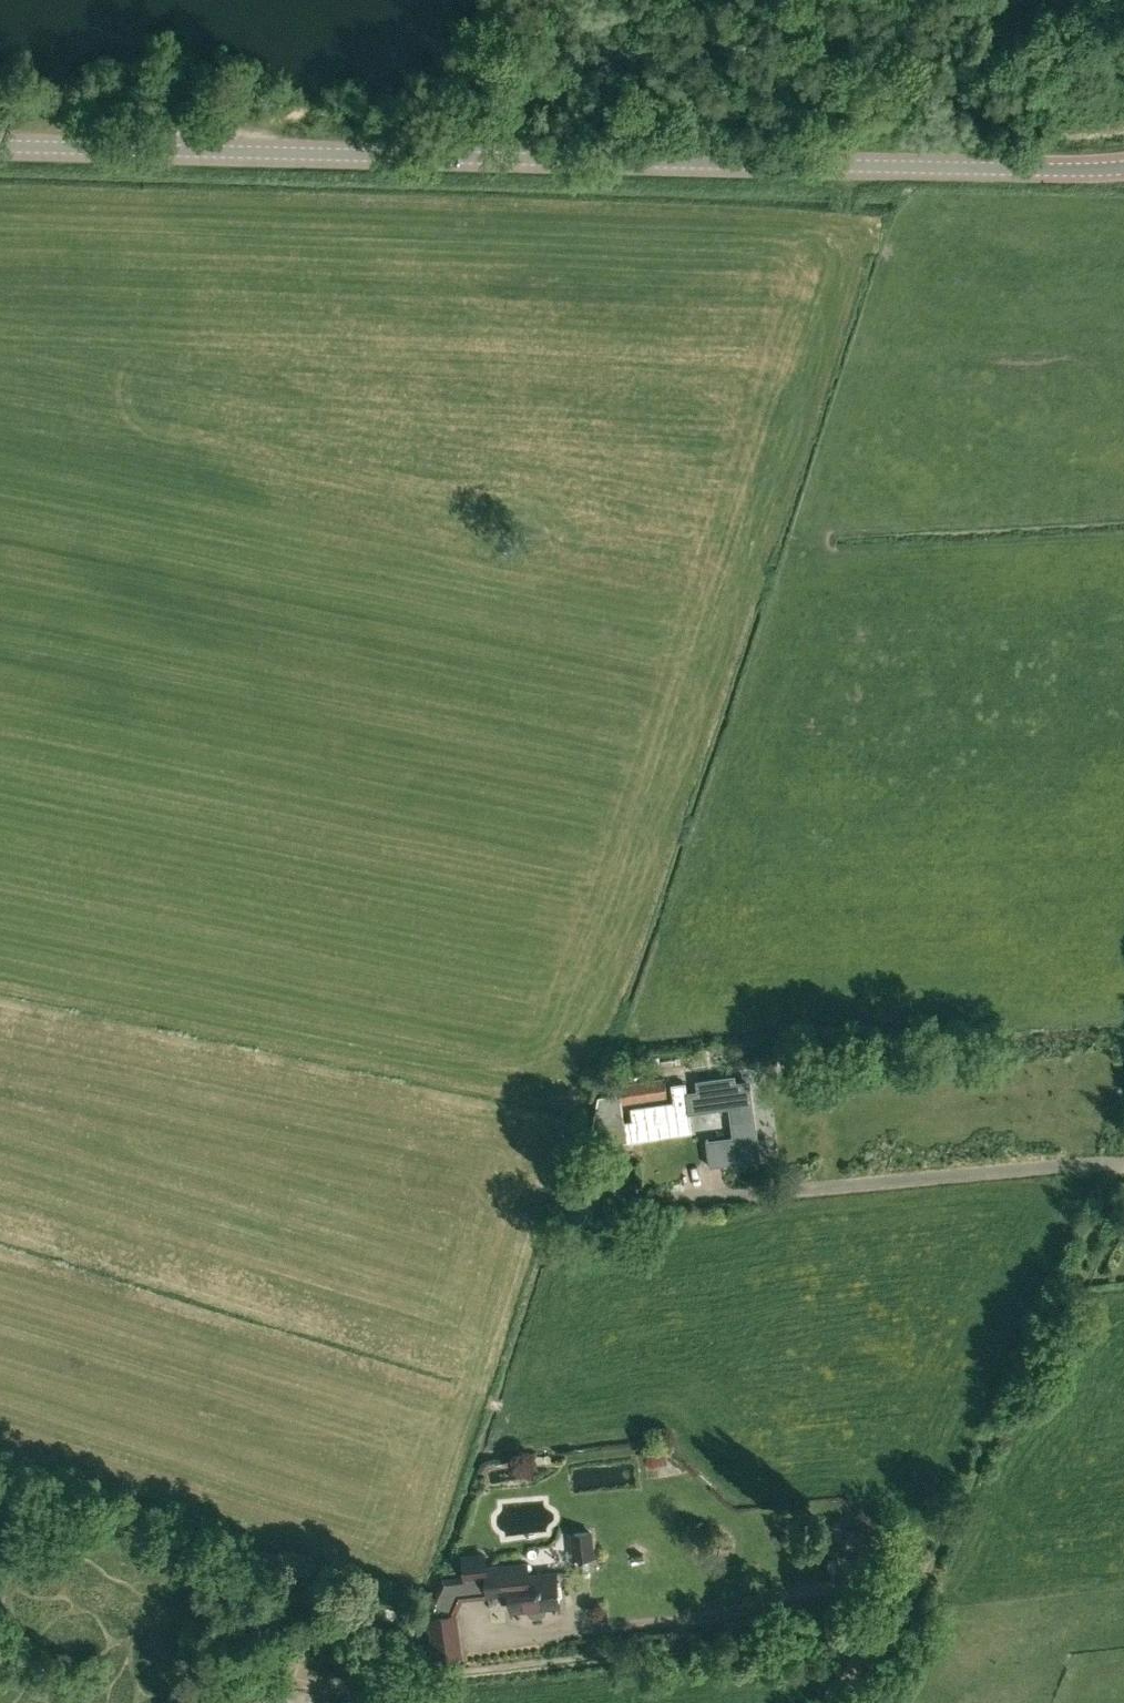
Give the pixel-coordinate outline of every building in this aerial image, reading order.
[(625,1120),(622,1104),(668,1097),(664,1076),(618,1083),(620,1092),(598,1096),(589,1143),(598,1144),(599,1142),(628,1138),(628,1140),(692,1130),(690,1112),(721,1107),(718,1086),(717,1086),(716,1079),(700,1081),(701,1088),(687,1090),(686,1082),(672,1084),(675,1101),(632,1107),(633,1120),(625,1120)] [(593,1530),(571,1531),(573,1559),(595,1557),(593,1530)] [(559,1604),(556,1573),(555,1571),(551,1571),(529,1574),(528,1563),(485,1567),(484,1552),(461,1554),(463,1577),(478,1575),(480,1594),(488,1593),(510,1591),(512,1609),(526,1608),(527,1611),(528,1613),(531,1616),(533,1617),(537,1618),(538,1618),(540,1617),(544,1616),(545,1614),(547,1611),(548,1608),(548,1605),(559,1604)] [(435,1660),(446,1659),(461,1658),(456,1611),(430,1614),(435,1660)]
